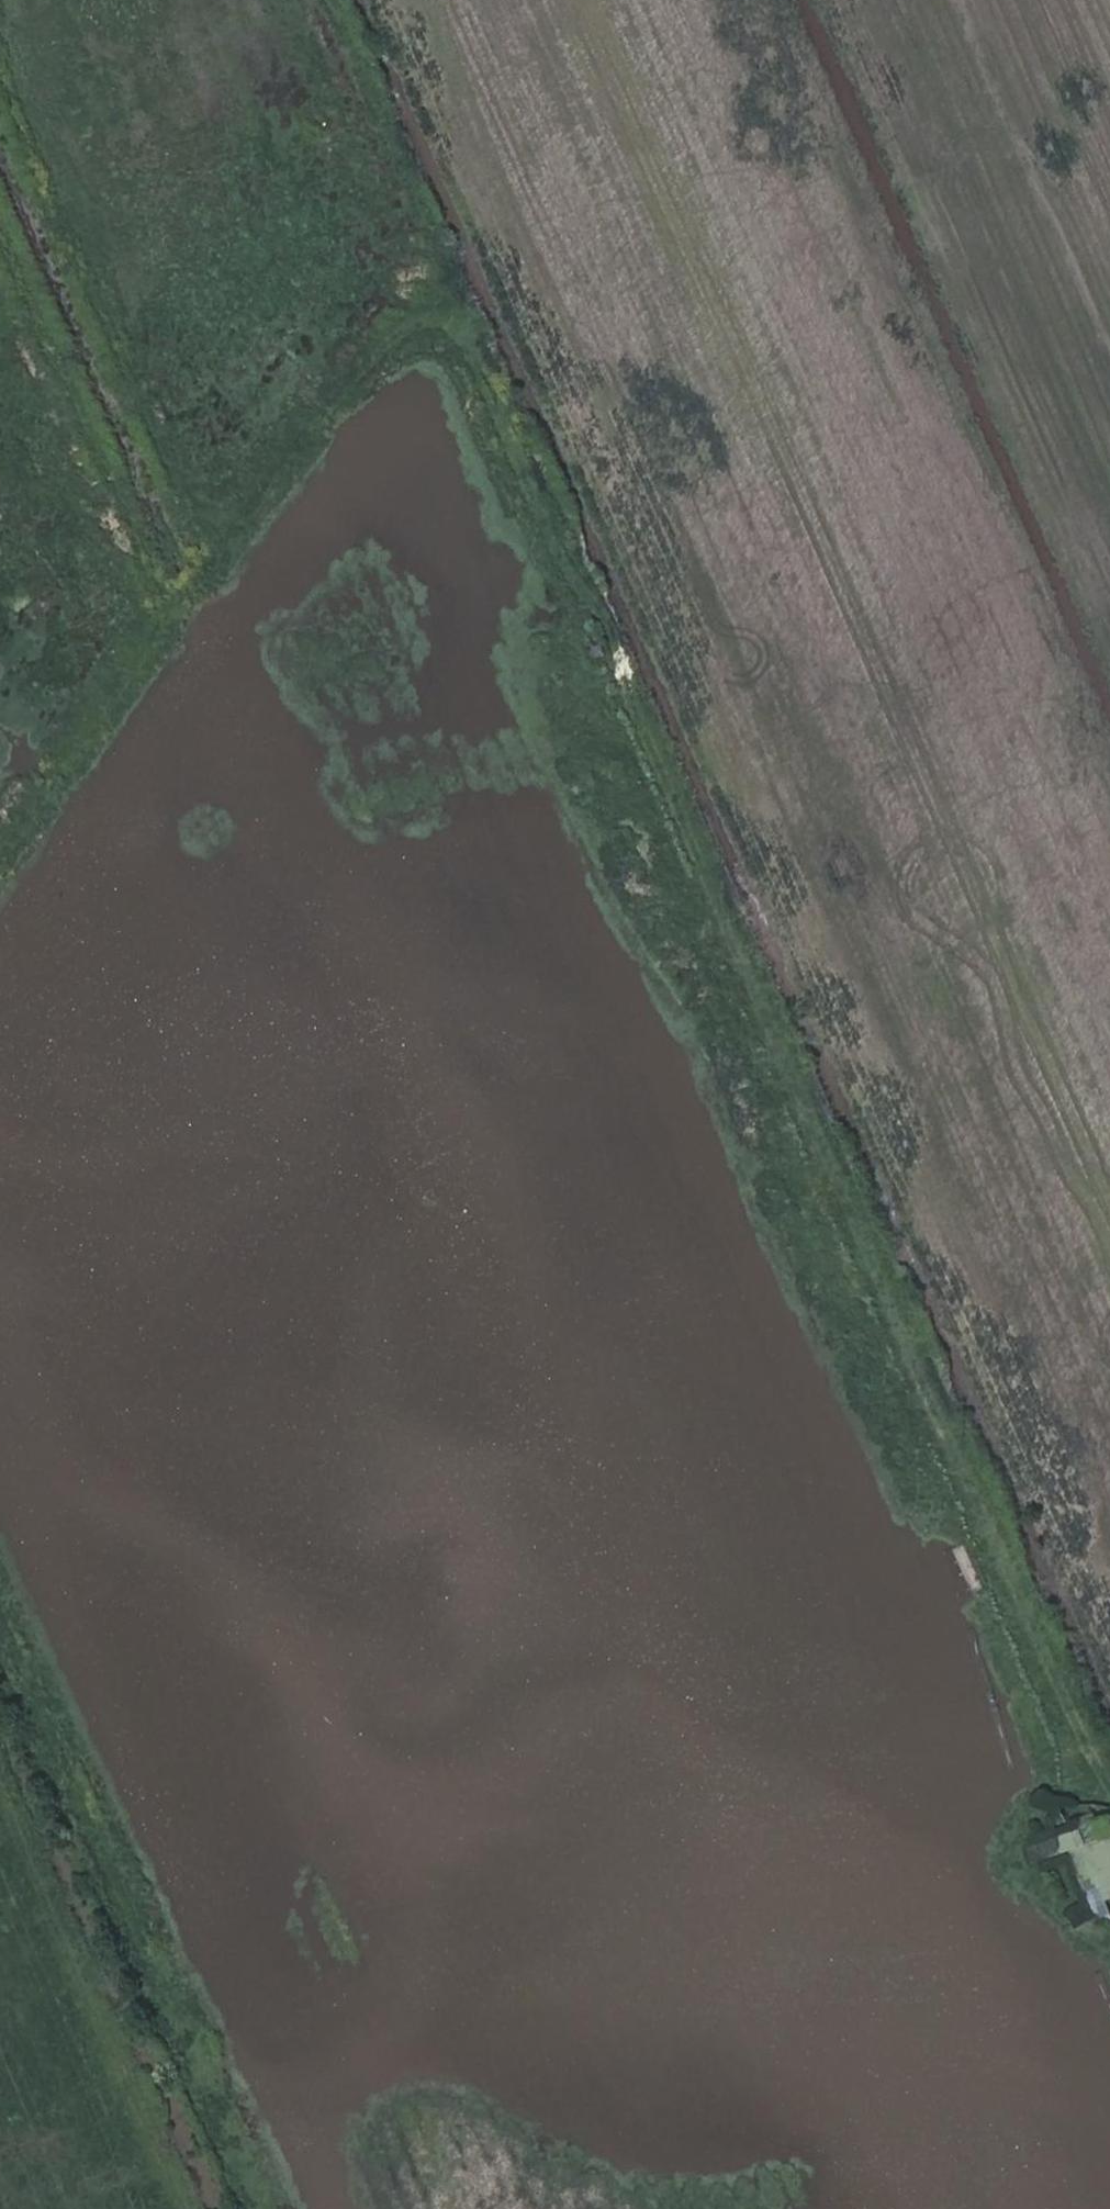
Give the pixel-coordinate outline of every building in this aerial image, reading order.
[(1109,1900),(1109,1816),(1086,1824),(1093,1842),(1087,1844),(1106,1901),(1109,1900)] [(1060,1836),(1063,1853),(1084,1848),(1080,1831),(1060,1836)]
